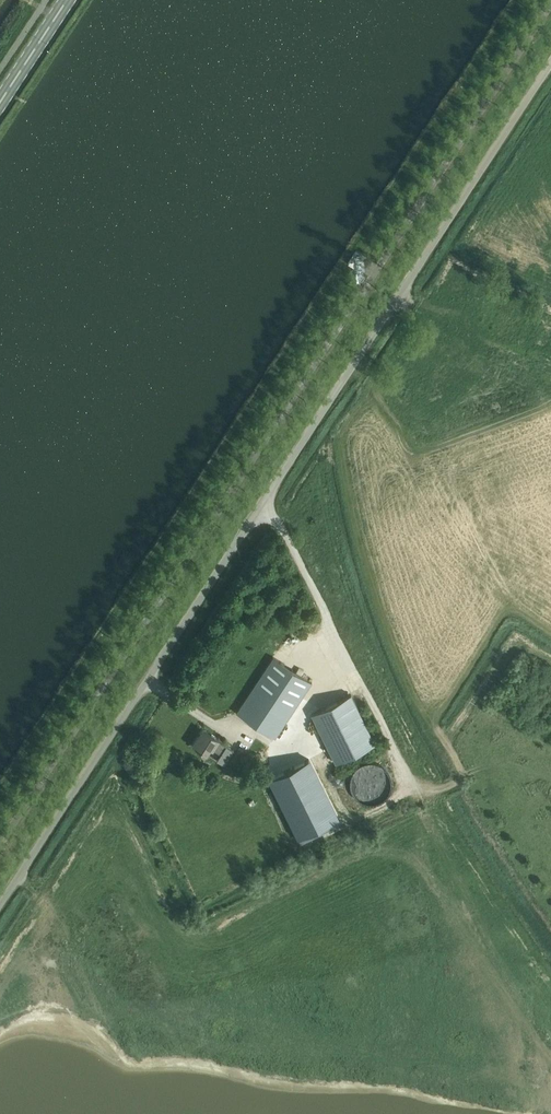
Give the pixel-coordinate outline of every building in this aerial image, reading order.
[(297,627),(288,638),(296,644),(305,632),(297,627)] [(237,713),(275,738),(312,682),(273,657),(237,713)] [(312,713),(336,763),(375,743),(351,694),(312,713)] [(218,760),(224,765),(234,750),(203,730),(200,735),(194,745),(207,753),(211,747),(222,754),(218,760)] [(312,764),(273,783),(302,841),(341,822),(312,764)] [(399,793),(399,801),(410,800),(409,792),(399,793)]
